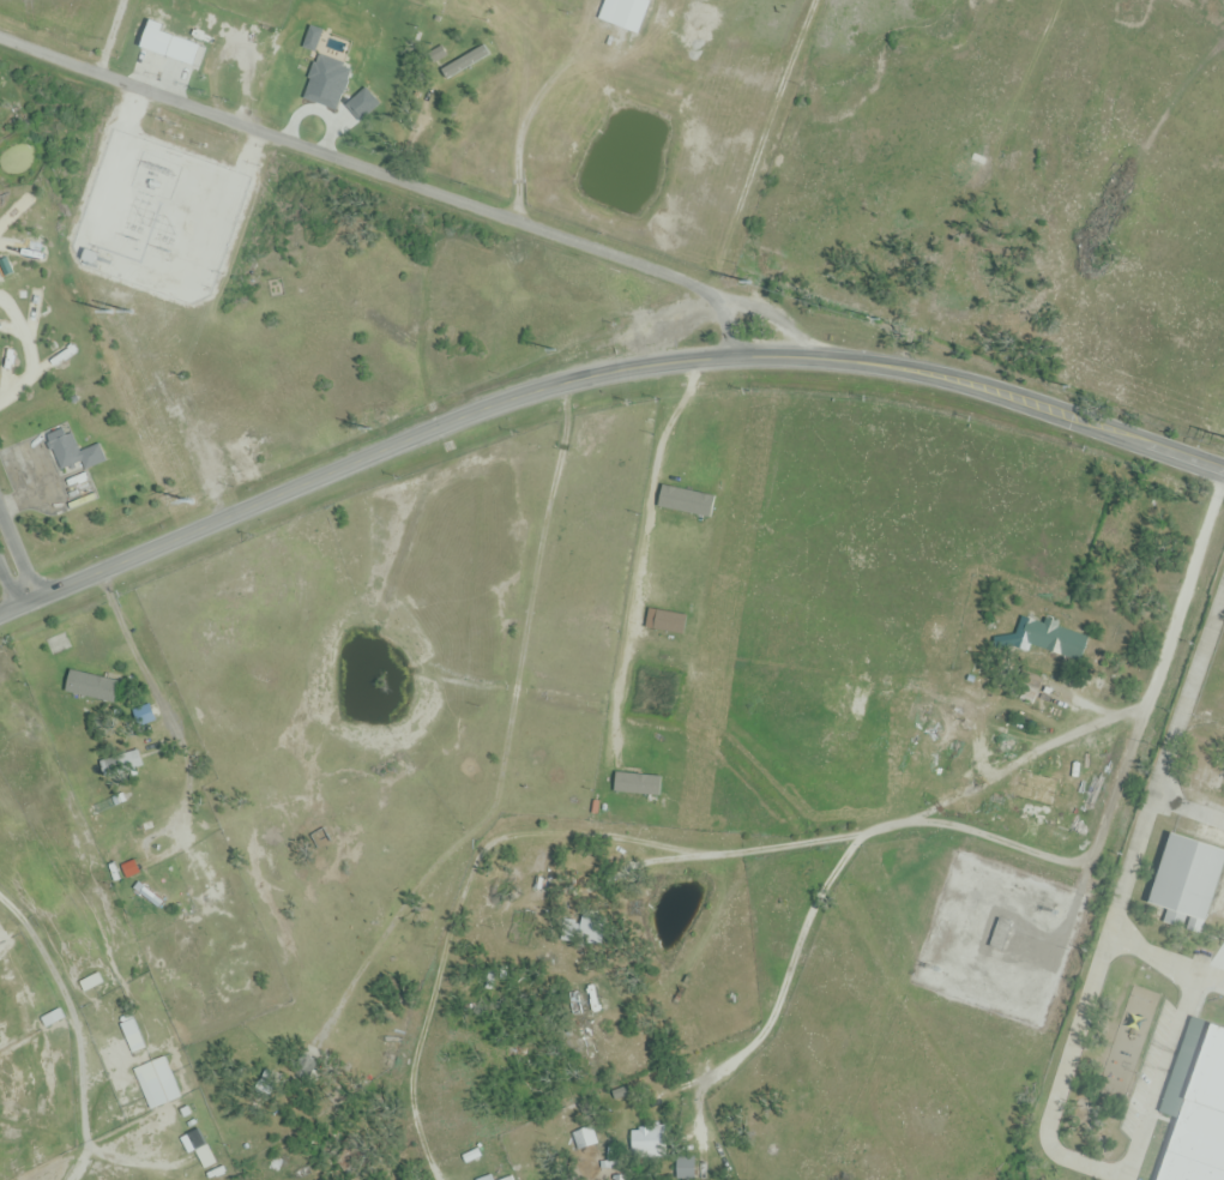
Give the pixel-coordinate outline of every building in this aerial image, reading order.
[(649,0),(600,0),(594,21),(639,34),(649,0)] [(470,46),(452,53),(455,62),(440,68),(449,90),(500,68),(489,42),(471,49),(470,46)] [(357,95),(369,62),(348,55),(344,64),(309,51),(301,75),(357,95)] [(309,110),(316,88),(270,73),(263,95),(309,110)] [(58,476),(105,465),(100,445),(77,451),(73,436),(49,442),(58,476)] [(1029,653),(1037,622),(1019,617),(1014,638),(1001,635),(999,645),(1029,653)] [(43,640),(49,657),(78,647),(72,630),(43,640)] [(113,705),(119,683),(74,671),(68,692),(113,705)] [(1167,835),(1146,905),(1166,911),(1163,924),(1181,930),(1184,919),(1204,925),(1223,857),(1223,852),(1167,835)] [(988,948),(1001,953),(1012,924),(999,920),(988,948)] [(568,998),(574,1018),(582,1015),(577,995),(568,998)] [(45,1028),(64,1019),(59,1009),(40,1019),(45,1028)] [(146,1048),(133,1019),(118,1026),(132,1055),(146,1048)] [(132,1071),(150,1111),(181,1097),(164,1057),(132,1071)] [(629,1130),(629,1154),(652,1154),(652,1130),(629,1130)] [(203,1149),(201,1133),(185,1134),(187,1151),(203,1149)]
